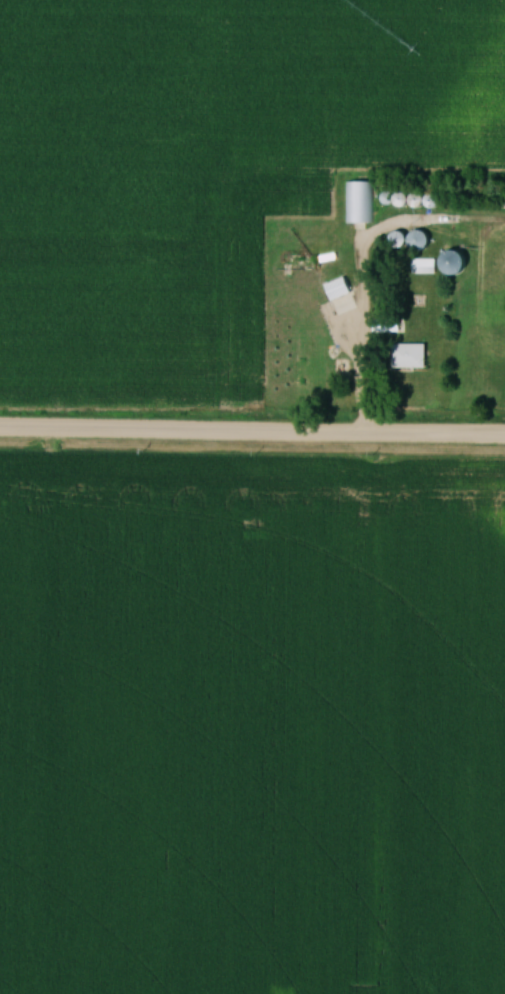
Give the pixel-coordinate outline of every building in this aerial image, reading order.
[(373,181),(346,181),(346,222),(373,222),(373,181)] [(458,273),(469,258),(457,249),(445,264),(458,273)] [(353,295),(350,279),(330,283),(333,298),(353,295)] [(429,344),(400,344),(400,369),(429,369),(429,344)]
